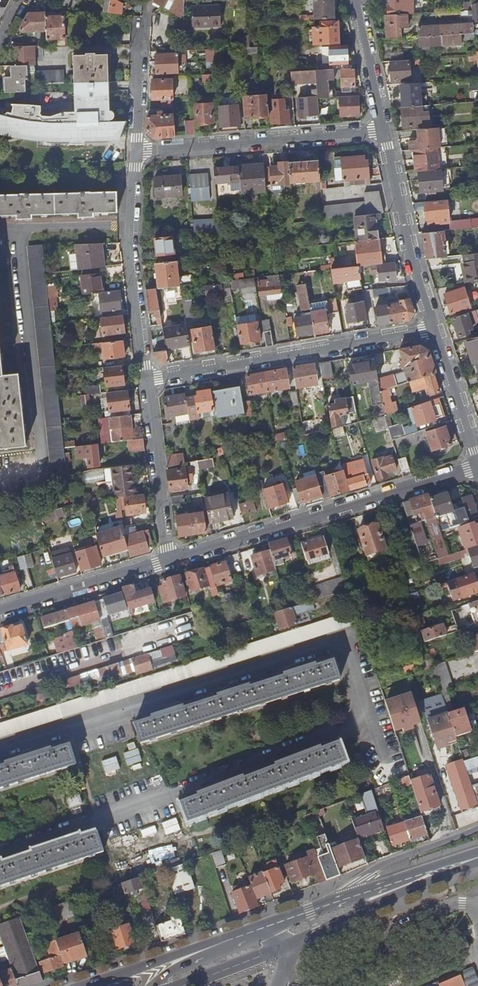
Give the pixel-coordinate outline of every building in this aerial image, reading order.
[(121,13),(122,2),(119,0),(105,0),(103,11),(121,13)] [(154,1),(184,19),(184,5),(187,0),(176,0),(154,1)] [(314,16),(306,16),(306,15),(299,16),(299,20),(334,19),(334,7),(337,7),(336,0),(333,1),(333,0),(313,0),(314,16)] [(413,0),(389,0),(389,6),(387,6),(388,14),(407,13),(413,13),(413,0)] [(220,5),(192,6),(193,27),(221,26),(220,5)] [(45,31),(45,16),(44,6),(32,6),(19,29),(21,31),(45,31)] [(408,27),(407,13),(388,14),(385,14),(386,37),(401,37),(400,28),(408,27)] [(66,18),(63,19),(63,16),(45,16),(45,31),(46,45),(46,47),(68,46),(67,37),(78,36),(77,25),(80,25),(79,17),(66,17),(66,18)] [(339,44),(338,26),(337,26),(337,21),(333,21),(320,21),(320,26),(313,27),(313,45),(339,44)] [(472,24),(418,26),(418,36),(461,34),(473,34),(472,24)] [(462,44),(461,34),(418,36),(419,46),(462,44)] [(34,61),(33,46),(13,47),(14,65),(26,64),(34,64),(34,61)] [(289,54),(288,46),(277,46),(277,54),(289,54)] [(347,46),(328,46),(329,64),(347,63),(347,46)] [(214,61),(213,49),(206,49),(205,49),(206,61),(208,61),(214,61)] [(176,53),(155,54),(156,73),(177,73),(177,63),(185,62),(185,55),(176,55),(176,53)] [(403,60),(402,53),(391,53),(391,61),(403,60)] [(109,81),(108,54),(73,55),(74,83),(102,82),(108,82),(109,81)] [(410,80),(409,63),(419,63),(419,59),(403,60),(391,61),(390,61),(391,81),(410,80)] [(315,70),(315,62),(298,62),(299,71),(315,70)] [(27,79),(26,64),(14,65),(10,65),(11,78),(4,78),(4,92),(25,92),(24,79),(27,79)] [(354,89),(353,68),(340,69),(342,89),(354,89)] [(65,83),(64,69),(34,71),(35,84),(48,84),(65,83)] [(327,90),(326,69),(315,70),(317,90),(317,97),(328,96),(328,90),(327,90)] [(317,90),(315,70),(299,71),(297,71),(290,71),(291,84),(313,83),(313,91),(317,90)] [(172,96),(172,79),(152,79),(152,100),(160,100),(172,100),(172,96)] [(109,93),(109,81),(108,82),(102,82),(103,90),(98,90),(98,93),(109,93)] [(98,93),(98,90),(103,90),(102,82),(74,83),(74,103),(62,103),(49,108),(41,108),(40,105),(28,104),(13,104),(11,112),(7,112),(0,117),(0,131),(2,131),(8,133),(17,134),(26,136),(37,137),(44,138),(55,138),(72,138),(72,137),(82,136),(82,138),(116,137),(121,123),(110,123),(110,119),(111,119),(112,119),(112,118),(113,118),(114,118),(114,117),(114,116),(114,115),(114,114),(114,113),(114,112),(113,112),(113,111),(112,111),(112,110),(112,111),(112,110),(111,110),(110,110),(109,93),(98,93)] [(421,105),(419,82),(408,83),(408,86),(400,86),(402,107),(421,105)] [(268,116),(267,95),(242,97),(243,117),(268,116)] [(359,115),(358,95),(339,96),(340,116),(359,115)] [(319,124),(317,97),(312,97),(297,98),(298,115),(311,115),(312,125),(319,124)] [(283,99),(272,99),(273,111),(270,112),(271,123),(289,121),(288,110),(284,111),(283,99)] [(211,103),(194,104),(195,123),(213,122),(211,103)] [(237,105),(219,106),(220,127),(239,125),(237,105)] [(428,118),(427,105),(421,105),(402,107),(403,126),(420,125),(420,118),(428,118)] [(175,136),(173,114),(162,115),(162,111),(157,111),(157,115),(146,117),(146,130),(154,137),(175,136)] [(195,134),(194,120),(185,121),(186,135),(195,134)] [(409,141),(410,150),(413,150),(436,148),(440,148),(439,138),(440,138),(439,127),(417,129),(418,138),(416,140),(409,141)] [(447,144),(445,127),(439,127),(440,138),(439,138),(440,148),(443,148),(442,144),(447,144)] [(438,169),(436,148),(413,150),(415,172),(418,171),(438,169)] [(369,184),(367,160),(364,161),(363,156),(342,158),(342,156),(333,157),(334,171),(337,171),(341,171),(342,180),(350,179),(351,186),(369,184)] [(320,180),(318,161),(306,161),(306,160),(300,161),(300,162),(288,163),(289,183),(320,180)] [(289,183),(288,163),(288,162),(278,163),(278,166),(270,166),(263,167),(265,185),(289,183)] [(265,191),(263,164),(238,165),(239,181),(240,193),(265,191)] [(239,181),(238,165),(213,167),(214,183),(239,181)] [(443,190),(441,169),(438,169),(418,171),(420,192),(443,190)] [(209,200),(207,174),(189,175),(191,201),(209,200)] [(180,175),(154,177),(156,197),(181,195),(180,175)] [(0,194),(0,215),(16,215),(16,219),(32,218),(32,215),(78,214),(78,217),(93,217),(93,213),(117,212),(117,191),(90,192),(90,191),(80,191),(80,192),(28,194),(28,193),(18,193),(18,194),(0,194)] [(383,213),(378,191),(364,192),(365,202),(322,207),(323,220),(354,216),(379,213),(383,213)] [(449,223),(447,200),(425,202),(426,220),(436,219),(437,224),(449,223)] [(382,238),(379,213),(354,216),(357,241),(378,239),(382,238)] [(470,219),(471,228),(477,227),(477,218),(470,219)] [(218,231),(217,219),(192,220),(193,234),(218,231)] [(445,241),(444,231),(422,233),(427,259),(446,257),(445,249),(448,249),(447,241),(445,241)] [(174,253),(172,236),(154,238),(156,255),(174,253)] [(380,253),(378,239),(357,241),(355,241),(357,266),(358,266),(385,263),(384,253),(380,253)] [(103,266),(101,244),(76,244),(78,269),(103,266)] [(53,348),(50,323),(48,304),(48,299),(46,284),(45,273),(42,245),(28,247),(44,403),(52,480),(66,476),(63,454),(63,448),(60,423),(59,414),(59,408),(58,398),(55,373),(53,348)] [(457,255),(464,283),(477,280),(477,253),(457,255)] [(179,286),(176,261),(155,263),(158,288),(179,286)] [(394,263),(371,266),(372,274),(378,273),(379,280),(396,278),(394,263)] [(360,279),(359,272),(358,267),(358,266),(357,266),(331,269),(333,282),(346,280),(348,290),(362,287),(360,279)] [(316,274),(316,270),(304,272),(304,275),(306,283),(306,285),(309,284),(307,275),(316,274)] [(101,292),(99,274),(81,276),(83,294),(98,292),(101,292)] [(281,293),(280,283),(279,278),(279,275),(274,275),(274,279),(258,281),(260,295),(267,294),(281,293)] [(256,291),(253,277),(247,278),(229,280),(230,289),(239,288),(240,293),(256,291)] [(56,297),(55,283),(46,284),(48,299),(56,297)] [(306,285),(306,283),(297,285),(301,310),(310,309),(309,301),(306,285)] [(222,292),(221,287),(224,287),(223,284),(212,285),(205,286),(206,294),(222,292)] [(366,319),(362,295),(363,295),(362,290),(362,287),(348,290),(349,299),(355,298),(356,303),(346,304),(347,305),(348,312),(346,313),(347,322),(366,319)] [(386,296),(385,288),(373,289),(374,298),(386,296)] [(469,307),(463,288),(444,294),(446,303),(447,306),(450,313),(469,307)] [(159,310),(155,289),(145,290),(148,311),(159,310)] [(120,311),(117,290),(101,292),(98,292),(101,314),(120,311)] [(83,303),(82,296),(70,297),(70,296),(56,297),(48,299),(48,304),(53,303),(55,304),(71,302),(71,304),(83,303)] [(323,298),(325,314),(338,312),(336,296),(323,298)] [(314,332),(314,334),(328,331),(325,314),(323,298),(309,301),(310,309),(310,312),(311,315),(314,332)] [(414,313),(409,299),(400,301),(400,304),(388,305),(391,322),(410,319),(414,313)] [(185,318),(194,316),(191,301),(183,303),(185,318)] [(391,322),(388,305),(375,308),(378,325),(391,322)] [(474,310),(452,318),(458,337),(469,333),(467,330),(477,326),(477,321),(474,310)] [(124,332),(122,315),(101,317),(102,335),(107,334),(107,337),(111,336),(110,334),(114,333),(124,332)] [(314,332),(311,315),(302,317),(294,318),(297,335),(314,332)] [(260,340),(257,322),(237,326),(240,343),(260,340)] [(190,347),(186,324),(163,328),(164,337),(166,351),(190,347)] [(215,345),(212,329),(211,326),(192,330),(195,351),(216,348),(215,345)] [(224,343),(221,327),(212,329),(215,345),(224,343)] [(273,346),(270,331),(263,332),(266,347),(273,346)] [(465,340),(472,364),(474,363),(477,362),(477,336),(465,340)] [(166,351),(164,337),(157,338),(159,350),(162,349),(162,351),(153,353),(154,356),(161,362),(168,361),(166,351)] [(124,356),(122,340),(92,343),(92,348),(103,347),(104,358),(124,356)] [(436,373),(428,350),(420,345),(399,349),(402,361),(400,362),(401,367),(404,368),(412,366),(415,375),(407,377),(406,372),(394,376),(394,375),(378,379),(380,392),(389,389),(409,382),(433,374),(436,373)] [(26,446),(18,373),(3,375),(0,350),(0,449),(26,446)] [(378,379),(374,360),(349,364),(352,384),(368,381),(368,384),(372,405),(373,405),(382,403),(380,392),(378,379)] [(332,375),(330,361),(319,363),(321,377),(332,375)] [(317,386),(313,364),(292,368),(295,388),(313,385),(313,386),(317,386)] [(124,384),(121,365),(104,367),(106,386),(124,384)] [(415,375),(412,366),(404,368),(406,372),(407,377),(415,375)] [(289,388),(285,369),(264,372),(268,391),(289,388)] [(268,391),(264,372),(246,376),(248,385),(249,389),(246,389),(247,393),(250,392),(250,394),(268,391)] [(440,392),(433,374),(409,382),(412,391),(425,387),(425,386),(427,385),(428,389),(426,390),(428,396),(440,392)] [(100,393),(99,385),(85,386),(86,395),(88,395),(100,393)] [(242,402),(239,387),(212,392),(214,404),(215,409),(217,417),(243,412),(242,402)] [(393,413),(392,403),(387,404),(387,401),(391,400),(389,389),(380,392),(382,403),(383,410),(384,416),(393,413)] [(129,409),(126,390),(107,392),(109,412),(129,409)] [(198,396),(185,398),(188,413),(189,420),(199,419),(198,412),(215,409),(214,404),(212,405),(209,390),(197,392),(198,396)] [(298,404),(296,391),(289,393),(291,405),(298,404)] [(188,413),(185,398),(185,394),(163,397),(167,420),(178,418),(178,415),(188,413)] [(89,403),(88,395),(86,395),(81,396),(82,404),(89,403)] [(355,413),(353,397),(336,400),(337,404),(328,405),(331,427),(345,425),(343,415),(355,413)] [(442,417),(436,399),(412,407),(418,425),(442,417)] [(251,416),(249,401),(242,402),(243,412),(244,417),(251,416)] [(383,410),(382,403),(373,405),(374,412),(383,410)] [(199,419),(216,415),(215,409),(198,412),(199,419)] [(384,416),(383,410),(374,412),(375,418),(384,416)] [(133,440),(130,415),(109,417),(112,442),(128,440),(133,440)] [(388,429),(384,416),(375,418),(373,419),(377,432),(388,429)] [(404,436),(400,425),(388,429),(391,441),(404,436)] [(445,426),(426,432),(432,450),(451,445),(445,426)] [(145,450),(143,438),(133,440),(128,440),(129,452),(145,450)] [(99,465),(96,444),(63,448),(63,454),(86,451),(88,467),(99,465)] [(196,461),(195,455),(184,458),(183,455),(170,458),(172,467),(189,463),(196,461)] [(382,457),(372,460),(378,479),(388,476),(387,472),(396,470),(392,456),(383,459),(382,457)] [(409,470),(405,457),(397,459),(401,472),(409,470)] [(213,466),(212,458),(196,462),(198,469),(213,466)] [(199,474),(198,469),(196,462),(196,461),(189,463),(190,468),(167,471),(169,491),(187,489),(186,481),(192,480),(192,475),(199,474)] [(365,474),(362,463),(349,467),(348,465),(342,467),(343,471),(349,489),(370,483),(367,476),(366,476),(366,474),(365,474)] [(135,494),(131,465),(112,467),(113,480),(106,481),(107,497),(115,496),(119,496),(124,496),(135,494)] [(113,480),(112,467),(104,468),(106,481),(113,480)] [(349,489),(343,471),(324,477),(325,478),(323,479),(322,474),(316,476),(322,494),(323,498),(349,489)] [(322,494),(316,476),(315,473),(313,474),(313,476),(296,482),(298,487),(292,489),(296,502),(322,494)] [(289,501),(283,484),(263,490),(269,508),(289,501)] [(443,491),(429,496),(436,519),(439,518),(438,517),(440,516),(440,517),(446,516),(450,529),(459,526),(469,522),(468,520),(477,517),(475,508),(471,496),(461,499),(463,505),(461,506),(462,508),(453,511),(450,501),(448,496),(445,497),(443,491)] [(145,512),(142,493),(135,494),(124,496),(126,514),(145,512)] [(234,517),(228,493),(204,498),(209,523),(234,517)] [(184,503),(183,496),(170,498),(171,505),(184,503)] [(429,496),(409,502),(414,515),(417,522),(420,522),(424,520),(437,559),(438,559),(449,555),(441,532),(436,519),(429,496)] [(257,511),(254,501),(239,506),(242,515),(257,511)] [(409,502),(403,503),(405,511),(407,517),(414,515),(409,502)] [(56,518),(54,510),(47,512),(49,519),(56,518)] [(410,525),(405,511),(397,513),(406,540),(408,546),(416,543),(410,525)] [(49,519),(47,512),(38,514),(40,522),(49,519)] [(206,532),(203,512),(189,514),(192,534),(206,532)] [(192,534),(189,514),(176,516),(179,536),(192,534)] [(136,525),(135,518),(122,520),(123,526),(126,526),(136,525)] [(125,541),(123,526),(122,520),(122,519),(95,528),(95,534),(102,556),(125,548),(123,541),(125,541)] [(417,522),(410,525),(416,543),(417,547),(427,544),(420,522),(417,522)] [(377,525),(358,531),(368,562),(387,556),(377,525)] [(466,550),(477,546),(477,525),(471,528),(470,525),(459,528),(466,550)] [(150,540),(146,530),(136,533),(135,526),(126,527),(126,526),(123,526),(125,541),(127,548),(129,556),(148,551),(146,542),(150,540)] [(301,545),(305,561),(328,554),(321,533),(307,537),(309,542),(301,545)] [(286,539),(268,544),(270,552),(275,568),(283,565),(282,560),(291,557),(286,539)] [(399,557),(418,551),(417,547),(416,543),(408,546),(406,540),(402,541),(404,547),(396,550),(399,557)] [(438,559),(440,564),(469,554),(474,568),(477,567),(477,546),(466,550),(449,555),(438,559)] [(69,553),(67,547),(49,553),(50,557),(51,559),(69,553)] [(100,563),(95,547),(75,553),(80,570),(100,563)] [(398,562),(401,571),(422,564),(418,551),(399,557),(400,562),(398,562)] [(275,568),(270,552),(251,558),(256,577),(276,571),(275,568)] [(76,570),(70,553),(69,553),(51,559),(56,576),(76,570)] [(27,567),(23,555),(17,557),(20,569),(27,567)] [(225,563),(210,568),(215,587),(231,582),(225,563)] [(13,566),(9,566),(10,570),(6,571),(7,574),(0,576),(0,589),(2,595),(20,590),(13,566)] [(215,587),(210,568),(186,575),(191,592),(207,587),(208,591),(210,590),(211,596),(218,594),(215,587)] [(474,575),(447,583),(453,601),(477,593),(477,587),(474,575)] [(159,588),(164,603),(185,596),(179,577),(162,582),(163,587),(159,588)] [(314,587),(317,600),(349,590),(344,577),(314,587)] [(279,581),(282,593),(289,591),(285,579),(279,581)] [(132,586),(122,589),(128,611),(155,602),(151,589),(135,594),(132,586)] [(122,594),(103,600),(108,616),(127,610),(122,594)] [(219,598),(220,603),(232,599),(231,594),(219,598)] [(469,604),(476,626),(477,625),(477,601),(469,604)] [(79,607),(66,611),(69,621),(78,618),(81,626),(93,623),(94,628),(102,626),(99,617),(95,602),(79,607)] [(287,610),(275,614),(280,630),(297,625),(294,616),(314,610),(312,602),(287,610)] [(468,624),(464,607),(454,610),(458,627),(468,624)] [(70,715),(204,673),(359,623),(355,610),(274,636),(218,654),(137,680),(55,706),(0,724),(0,737),(70,715)] [(66,611),(41,619),(44,629),(58,625),(69,622),(69,621),(66,611)] [(106,616),(100,618),(102,626),(106,639),(112,637),(106,616)] [(72,631),(69,622),(58,625),(60,630),(62,629),(64,634),(72,631)] [(421,632),(425,643),(446,636),(443,625),(421,632)] [(0,632),(0,652),(0,653),(8,651),(27,646),(21,627),(13,630),(12,628),(2,631),(0,632)] [(210,629),(198,633),(200,638),(211,634),(210,629)] [(63,653),(77,648),(72,631),(64,634),(65,637),(59,638),(63,653)] [(173,653),(171,647),(156,651),(157,655),(160,654),(161,657),(173,653)] [(154,652),(147,654),(150,662),(156,660),(154,652)] [(147,654),(131,659),(136,675),(152,670),(150,662),(147,654)] [(118,664),(87,673),(88,677),(91,676),(92,678),(98,676),(99,677),(109,674),(110,679),(122,676),(121,673),(132,670),(129,661),(118,664)] [(134,724),(140,743),(340,680),(334,661),(295,673),(295,671),(288,673),(289,675),(229,694),(228,691),(222,694),(223,696),(178,710),(177,708),(171,710),(172,712),(134,724)] [(445,662),(433,666),(440,690),(453,686),(445,662)] [(408,682),(381,691),(394,731),(402,728),(403,731),(414,728),(413,725),(421,722),(408,682)] [(428,715),(447,708),(446,706),(443,696),(422,703),(427,720),(429,719),(428,715)] [(458,742),(456,737),(448,714),(447,708),(428,715),(429,719),(439,749),(458,742)] [(453,712),(448,714),(456,737),(471,732),(463,709),(453,712)] [(217,789),(181,802),(188,821),(345,762),(338,743),(301,757),(300,755),(293,757),(294,759),(223,786),(222,784),(216,786),(217,789)] [(75,764),(69,745),(32,757),(31,755),(24,757),(25,759),(0,767),(0,788),(75,764)] [(464,761),(467,770),(477,767),(477,756),(464,761)] [(464,761),(463,759),(447,765),(463,813),(477,808),(477,804),(467,770),(464,761)] [(412,785),(422,817),(441,811),(430,776),(411,782),(412,785)] [(412,785),(411,782),(409,777),(400,780),(403,788),(412,785)] [(67,799),(70,808),(82,804),(79,796),(67,799)] [(316,812),(302,817),(304,822),(318,817),(316,812)] [(384,829),(378,812),(352,820),(358,838),(384,829)] [(422,817),(404,823),(410,841),(428,835),(422,817)] [(410,841),(404,823),(387,829),(393,847),(410,841)] [(273,828),(268,830),(276,851),(281,849),(273,828)] [(103,852),(96,832),(59,845),(58,843),(52,845),(52,847),(0,865),(0,886),(103,852)] [(340,876),(337,869),(329,847),(324,834),(316,837),(323,856),(317,858),(326,881),(340,876)] [(336,845),(329,847),(337,869),(344,867),(340,855),(343,854),(347,865),(365,859),(358,839),(337,847),(336,845)] [(236,842),(233,843),(234,846),(236,850),(244,847),(242,842),(237,844),(236,842)] [(318,884),(326,881),(317,858),(314,850),(306,853),(308,859),(285,867),(291,883),(314,874),(318,884)] [(221,851),(211,854),(216,869),(226,866),(221,851)] [(270,872),(263,874),(271,893),(281,889),(279,885),(284,883),(274,861),(267,864),(270,872)] [(186,864),(166,871),(175,895),(194,889),(186,864)] [(263,873),(248,879),(256,899),(260,898),(263,896),(271,893),(263,874),(263,873)] [(140,878),(121,884),(124,894),(143,888),(140,878)] [(165,883),(150,887),(156,907),(170,902),(165,883)] [(120,885),(114,886),(118,898),(125,896),(124,894),(121,884),(120,885)] [(240,914),(257,907),(250,887),(243,889),(241,885),(232,888),(234,893),(232,894),(233,895),(231,896),(234,905),(236,904),(240,914)] [(146,914),(151,912),(145,894),(140,896),(146,914)] [(69,901),(45,909),(50,924),(73,916),(69,901)] [(156,926),(161,942),(185,934),(178,915),(176,915),(171,916),(170,918),(171,921),(156,926)] [(11,969),(17,985),(29,985),(42,982),(19,918),(0,924),(0,937),(4,947),(4,948),(8,960),(11,969)] [(129,925),(110,931),(116,949),(135,943),(129,925)] [(80,934),(56,942),(63,964),(87,956),(80,934)] [(454,941),(459,952),(468,948),(463,937),(454,941)] [(63,964),(56,942),(46,945),(50,959),(39,963),(43,973),(64,967),(63,964)] [(8,960),(4,948),(4,947),(0,949),(0,963),(8,960)] [(459,973),(460,975),(465,985),(477,985),(477,981),(472,967),(459,973)] [(11,969),(0,973),(0,985),(17,985),(11,969)] [(460,975),(438,985),(439,985),(465,985),(460,975)]
